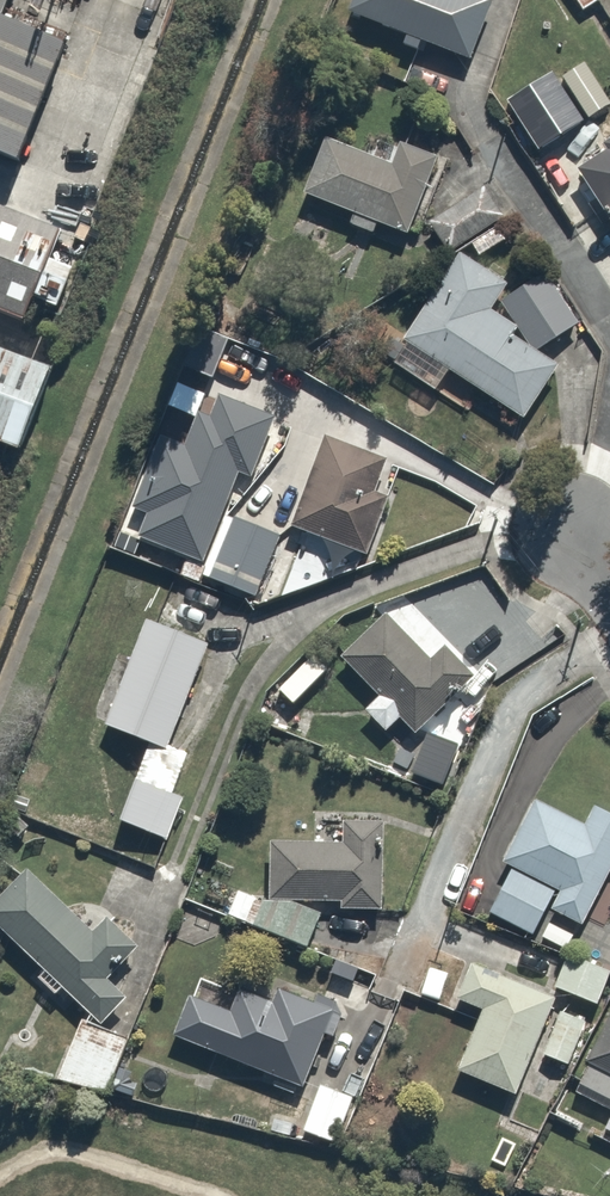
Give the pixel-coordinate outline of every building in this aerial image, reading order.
[(348,14),(470,60),(492,1),(490,0),(353,0),(348,14)] [(561,26),(605,3),(603,0),(547,0),(561,26)] [(18,161),(65,43),(0,17),(0,154),(18,161)] [(406,235),(443,145),(404,129),(389,164),(325,138),(303,193),(406,235)] [(602,145),(607,153),(575,174),(609,228),(609,140),(602,145)] [(512,217),(489,184),(429,225),(448,254),(468,241),(477,255),(503,238),(496,228),(512,217)] [(0,233),(0,292),(19,240),(0,233)] [(508,286),(455,254),(385,369),(423,392),(437,369),(520,420),(555,362),(488,322),(508,286)] [(543,276),(506,302),(538,349),(575,322),(543,276)] [(0,362),(0,418),(18,368),(0,362)] [(324,432),(288,522),(365,553),(387,497),(371,491),(385,456),(324,432)] [(284,535),(225,514),(207,567),(190,561),(184,579),(206,587),(209,579),(262,597),(284,535)] [(162,564),(115,541),(102,568),(149,591),(162,564)] [(385,616),(344,655),(381,694),(365,709),(386,730),(402,714),(416,729),(477,671),(451,644),(430,664),(385,616)] [(143,735),(174,748),(216,647),(152,619),(99,744),(133,759),(143,735)] [(464,741),(429,729),(414,771),(449,784),(464,741)] [(145,779),(125,819),(167,840),(187,800),(145,779)] [(609,883),(609,814),(603,810),(593,830),(539,802),(507,864),(516,868),(494,911),(532,931),(547,903),(588,924),(609,883)] [(345,842),(273,841),(273,895),(386,896),(386,820),(345,820),(345,842)] [(0,899),(0,923),(44,969),(38,974),(59,995),(66,988),(97,1019),(127,990),(109,972),(137,944),(111,917),(96,931),(33,867),(0,899)] [(241,885),(228,914),(310,950),(323,921),(241,885)] [(555,985),(599,1004),(609,980),(609,971),(569,953),(555,985)] [(517,1090),(556,996),(475,962),(460,998),(484,1008),(460,1066),(517,1090)] [(194,993),(177,1036),(304,1085),(335,1005),(285,985),(278,1003),(243,989),(235,1010),(194,993)] [(589,1014),(562,1003),(542,1053),(569,1064),(589,1014)] [(130,1038),(83,1020),(61,1075),(108,1094),(130,1038)] [(578,1089),(609,1105),(609,1025),(578,1089)] [(360,1097),(324,1082),(304,1129),(340,1144),(360,1097)]
